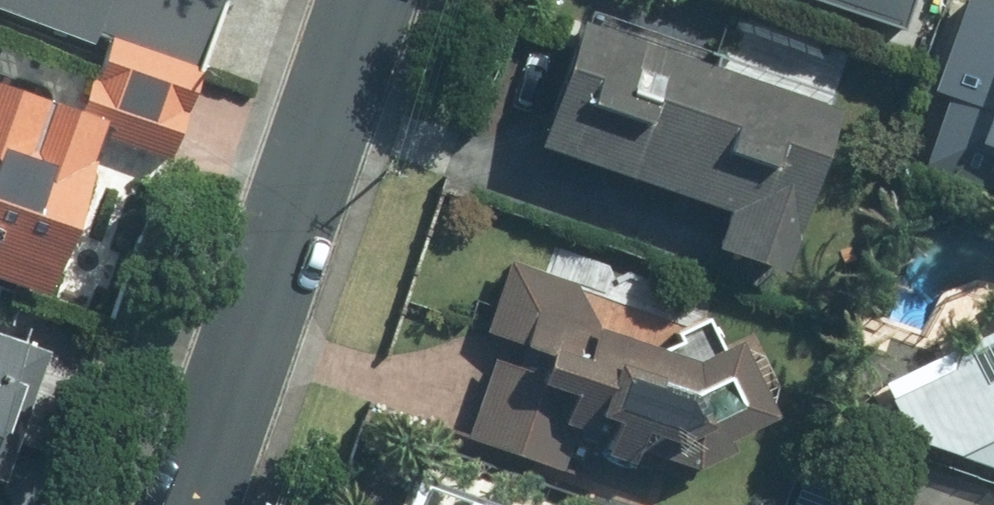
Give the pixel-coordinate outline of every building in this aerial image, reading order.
[(102,46),(120,0),(0,0),(0,4),(102,46)] [(870,21),(914,0),(860,0),(870,21)] [(849,90),(594,13),(549,158),(731,213),(721,246),(795,268),(849,90)] [(46,289),(101,135),(151,153),(181,68),(121,46),(97,114),(0,80),(0,273),(46,289)] [(973,145),(993,153),(993,85),(973,145)] [(680,350),(532,287),(475,419),(582,464),(597,430),(683,466),(771,418),(728,340),(680,350)] [(876,383),(903,438),(993,470),(993,325),(876,383)] [(30,349),(0,339),(0,436),(30,349)] [(410,478),(399,504),(479,504),(410,478)]
